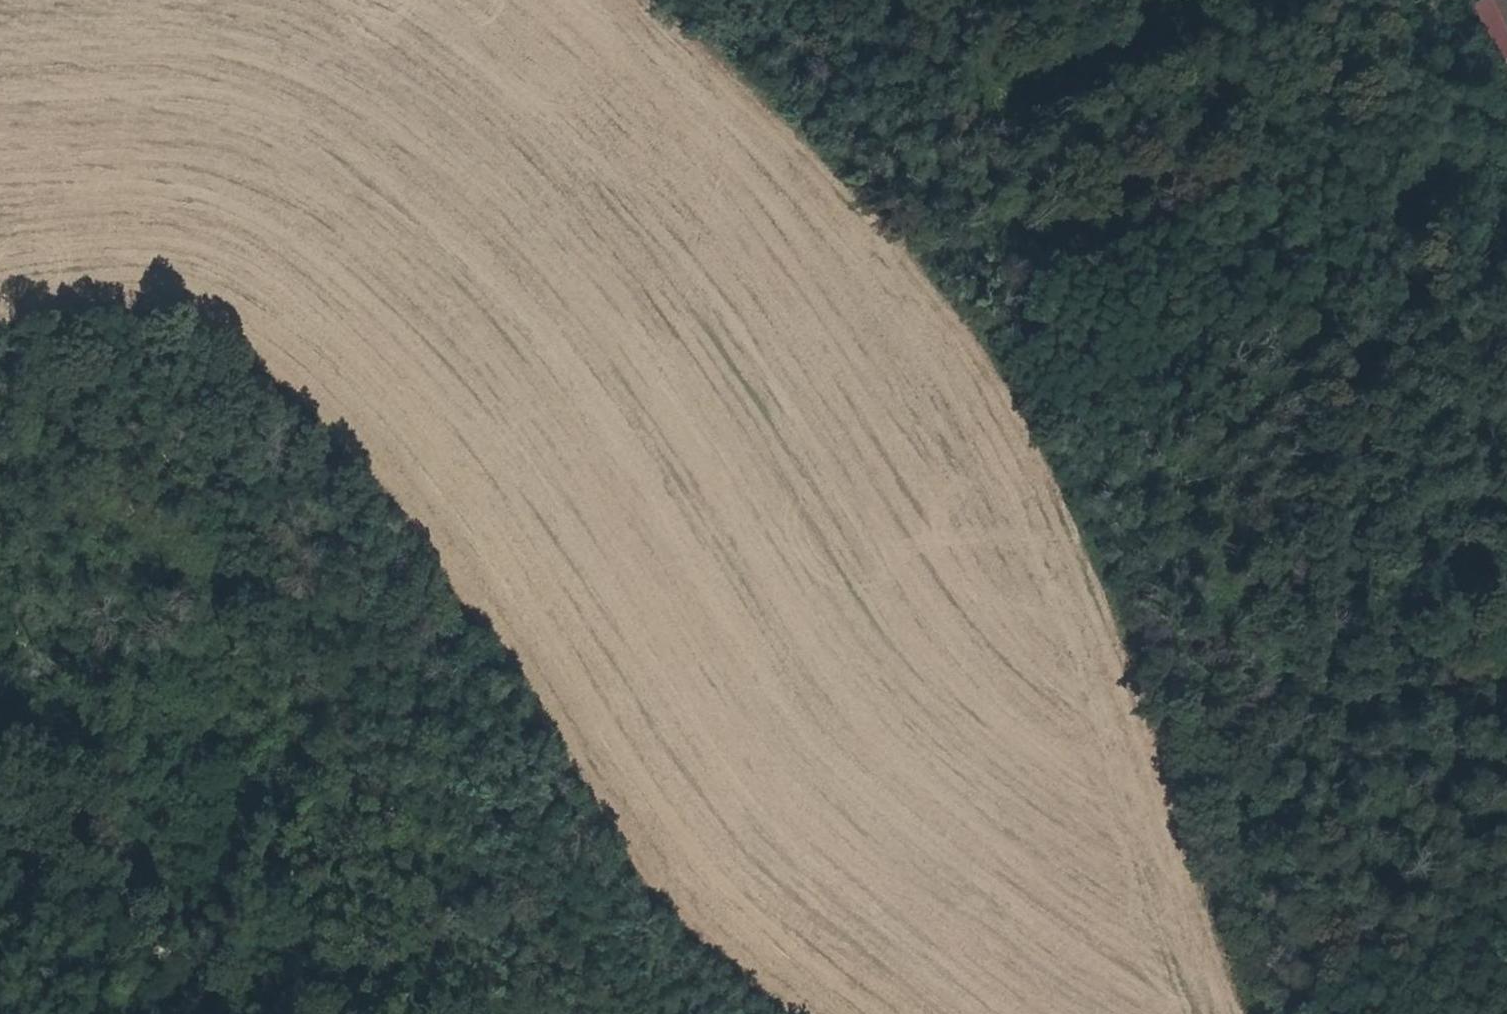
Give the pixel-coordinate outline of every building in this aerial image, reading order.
[(1506,37),(1506,0),(1488,0),(1506,37)]
